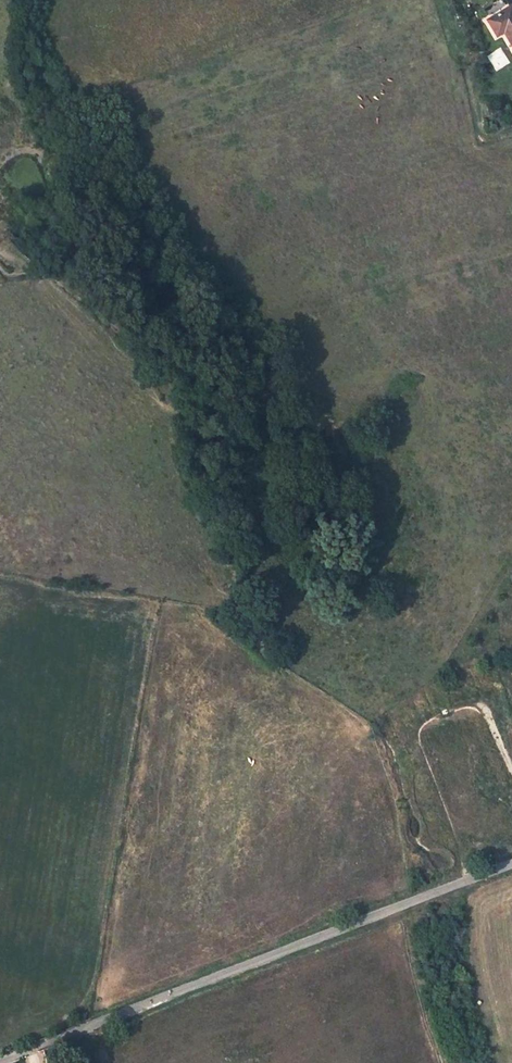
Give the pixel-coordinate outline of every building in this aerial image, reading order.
[(510,7),(487,20),(497,36),(504,32),(511,46),(511,10),(510,7)] [(401,379),(404,389),(413,386),(410,376),(401,379)]
